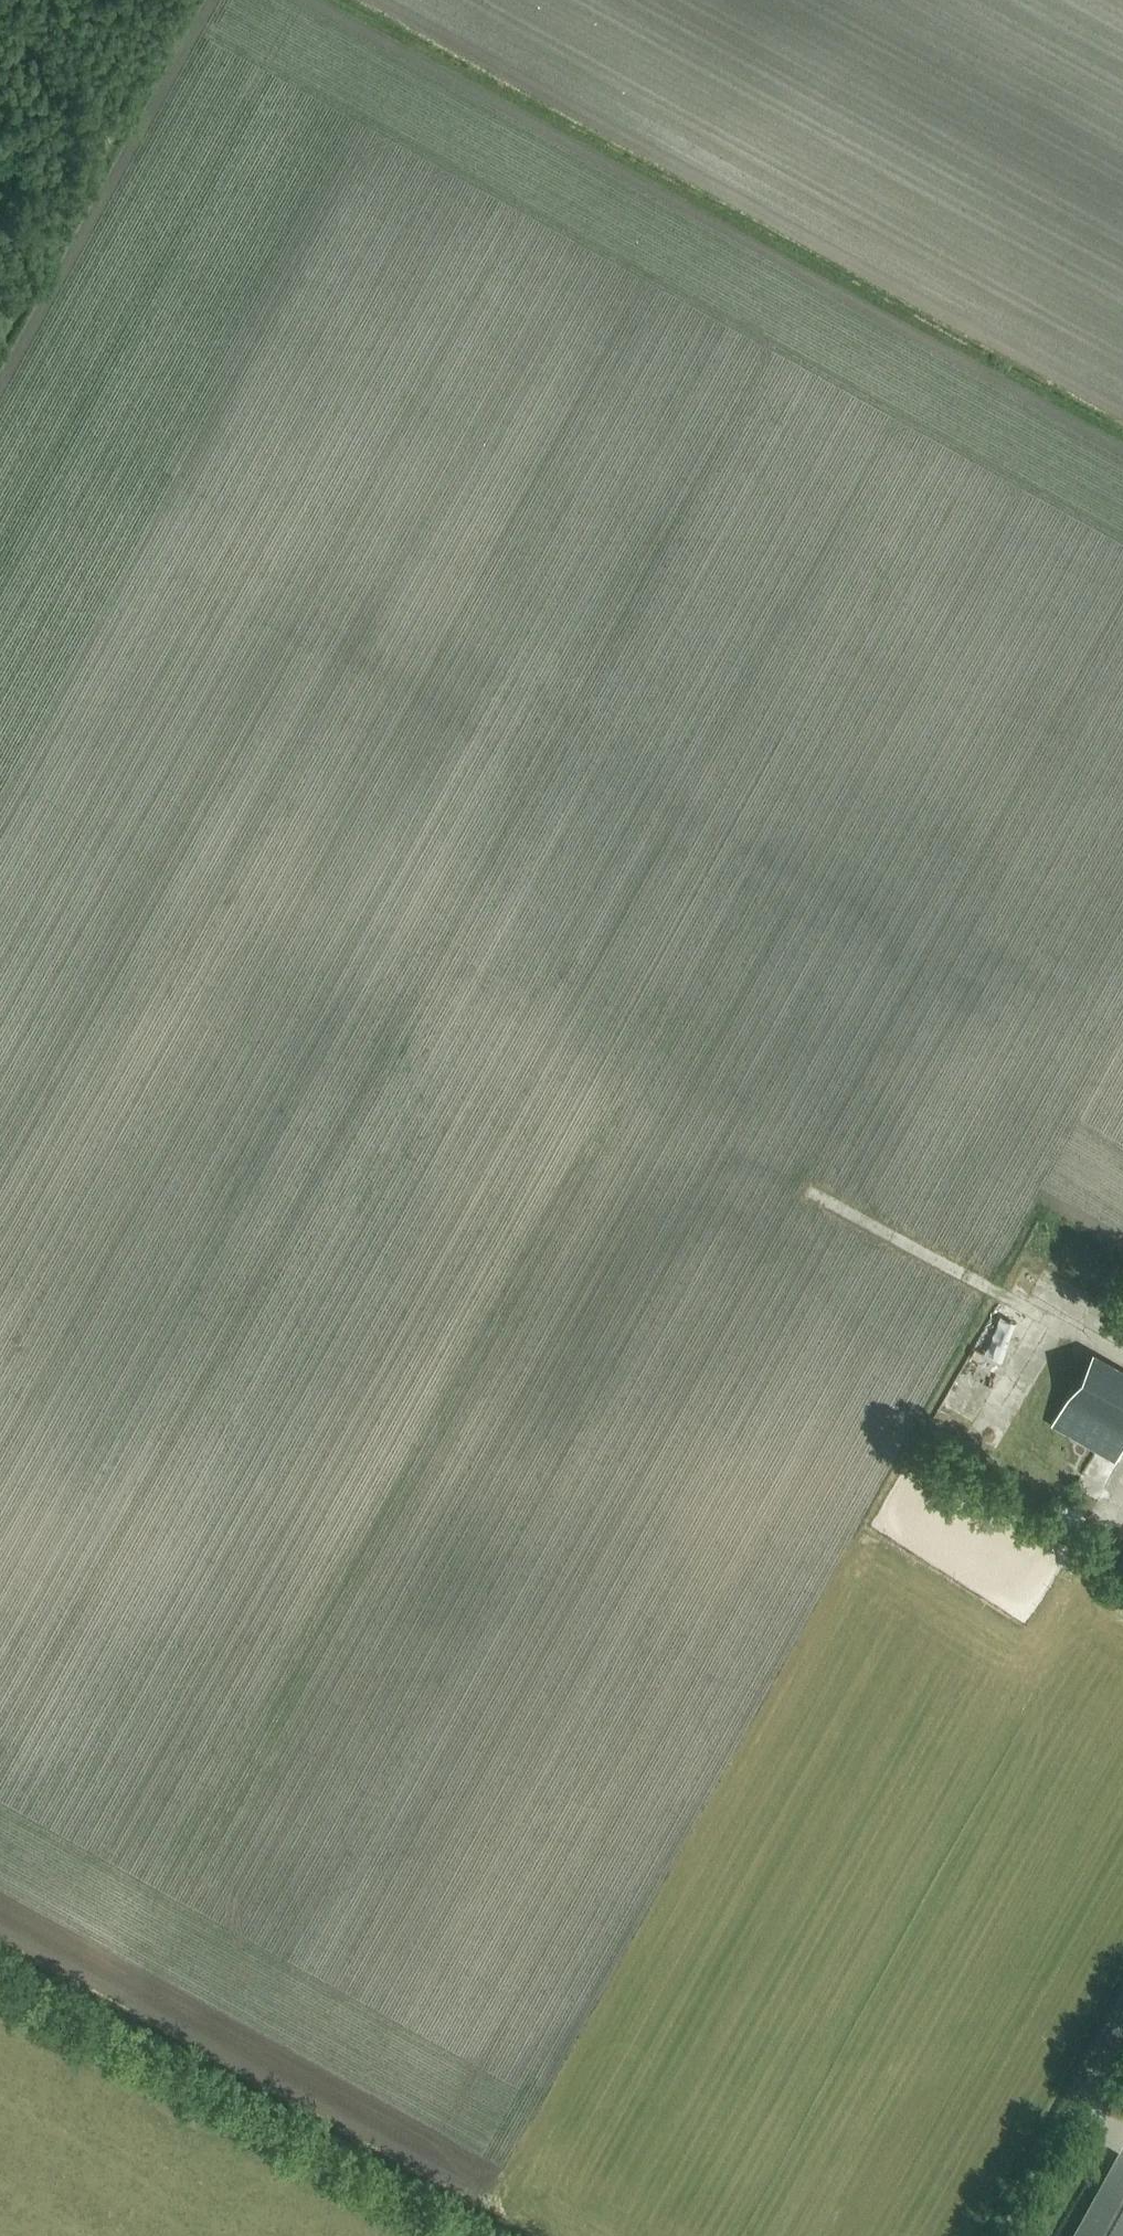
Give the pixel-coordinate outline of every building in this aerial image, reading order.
[(1122,1446),(1122,1370),(1093,1352),(1050,1427),(1113,1464),(1122,1446)] [(1048,1507),(1082,1523),(1088,1509),(1054,1494),(1048,1507)] [(1118,2153),(1073,2235),(1122,2235),(1122,2156),(1118,2153)]
